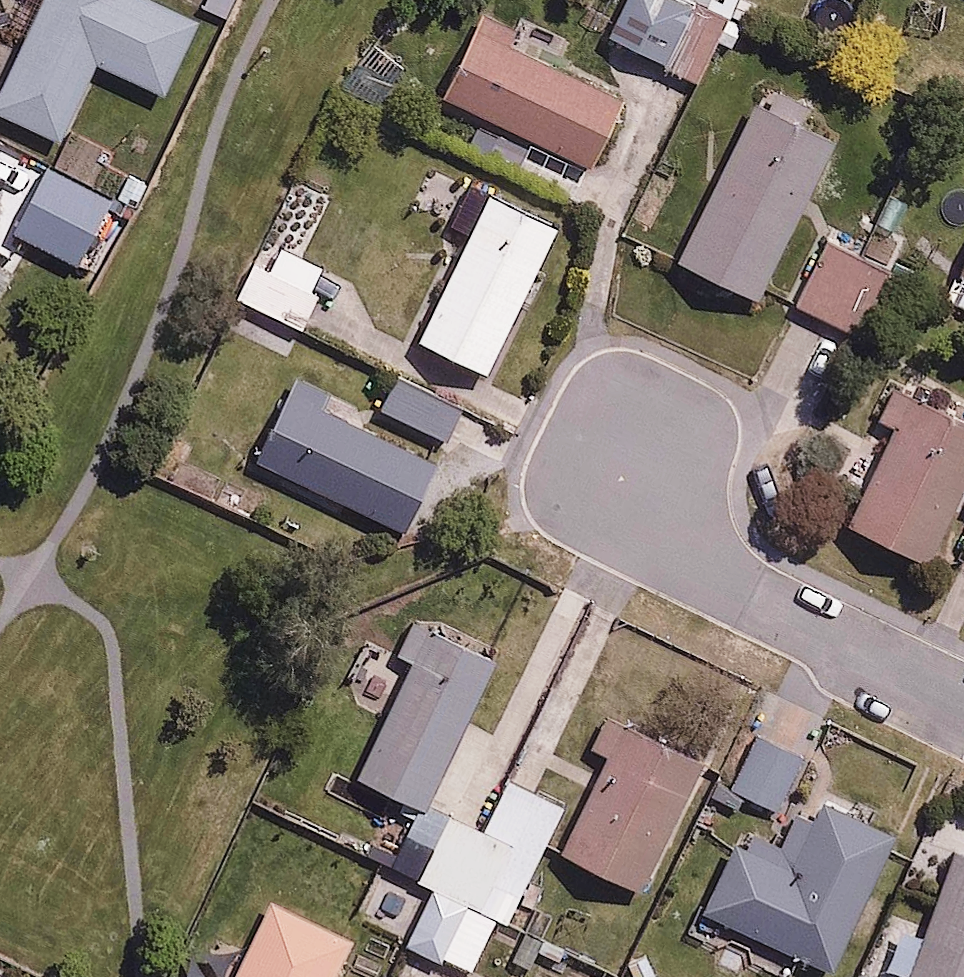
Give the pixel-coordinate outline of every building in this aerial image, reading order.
[(0,104),(0,112),(63,140),(98,62),(165,91),(199,16),(163,0),(46,0),(0,104)] [(608,36),(695,78),(728,8),(711,0),(625,0),(608,36)] [(626,97),(481,27),(448,96),(593,166),(626,97)] [(841,142),(755,101),(682,253),(768,294),(841,142)] [(111,196),(48,165),(16,231),(80,261),(111,196)] [(469,233),(424,336),(495,367),(559,220),(474,183),(455,227),(469,233)] [(891,267),(834,239),(805,300),(863,328),(891,267)] [(321,290),(253,259),(236,296),(304,327),(321,290)] [(10,275),(0,270),(0,294),(10,275)] [(468,404),(398,374),(381,411),(451,441),(468,404)] [(443,459),(288,388),(256,458),(411,529),(443,459)] [(910,394),(850,519),(932,559),(963,493),(963,420),(910,394)] [(497,660),(411,618),(367,709),(383,717),(359,767),(428,801),(497,660)] [(710,760),(630,723),(569,855),(649,892),(710,760)] [(800,752),(760,735),(737,789),(777,806),(800,752)] [(485,828),(455,896),(486,910),(492,897),(517,908),(565,802),(508,777),(485,828)] [(898,825),(821,793),(812,815),(798,809),(781,848),(737,830),(703,911),(776,941),(767,963),(793,974),(802,952),(839,967),(898,825)] [(455,896),(485,828),(428,803),(412,837),(435,847),(419,881),(431,886),(455,896)] [(956,854),(932,927),(892,914),(871,976),(963,976),(963,857),(956,854)] [(455,896),(431,886),(406,942),(473,972),(498,916),(486,910),(455,896)] [(271,901),(234,976),(332,976),(350,939),(271,901)]
